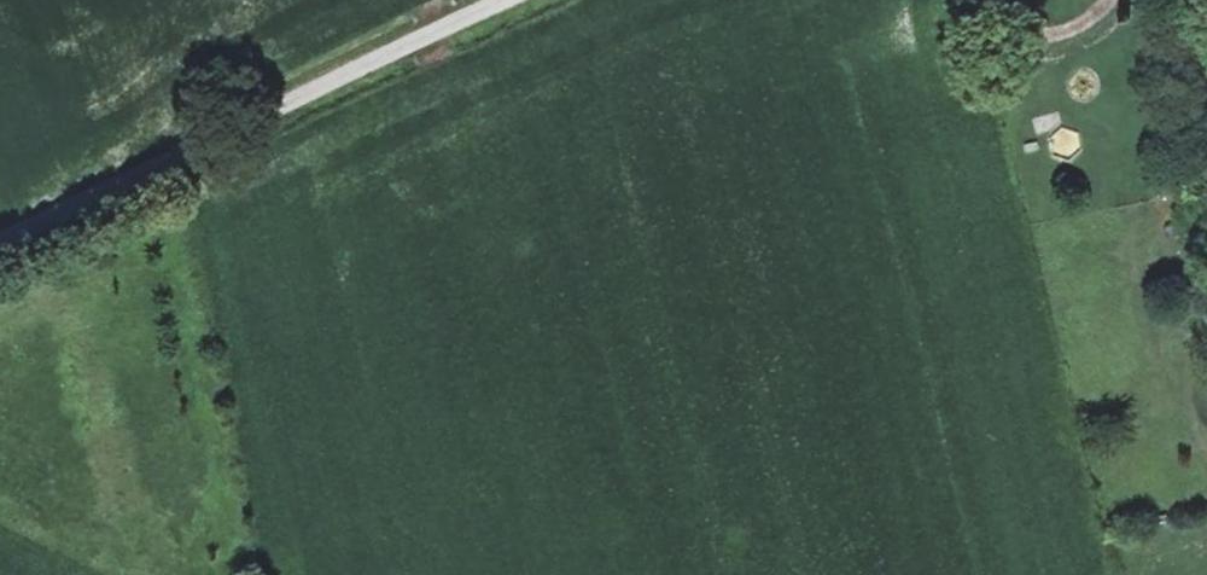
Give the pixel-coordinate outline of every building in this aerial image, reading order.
[(1067,161),(1079,138),(1058,126),(1046,149),(1067,161)]
